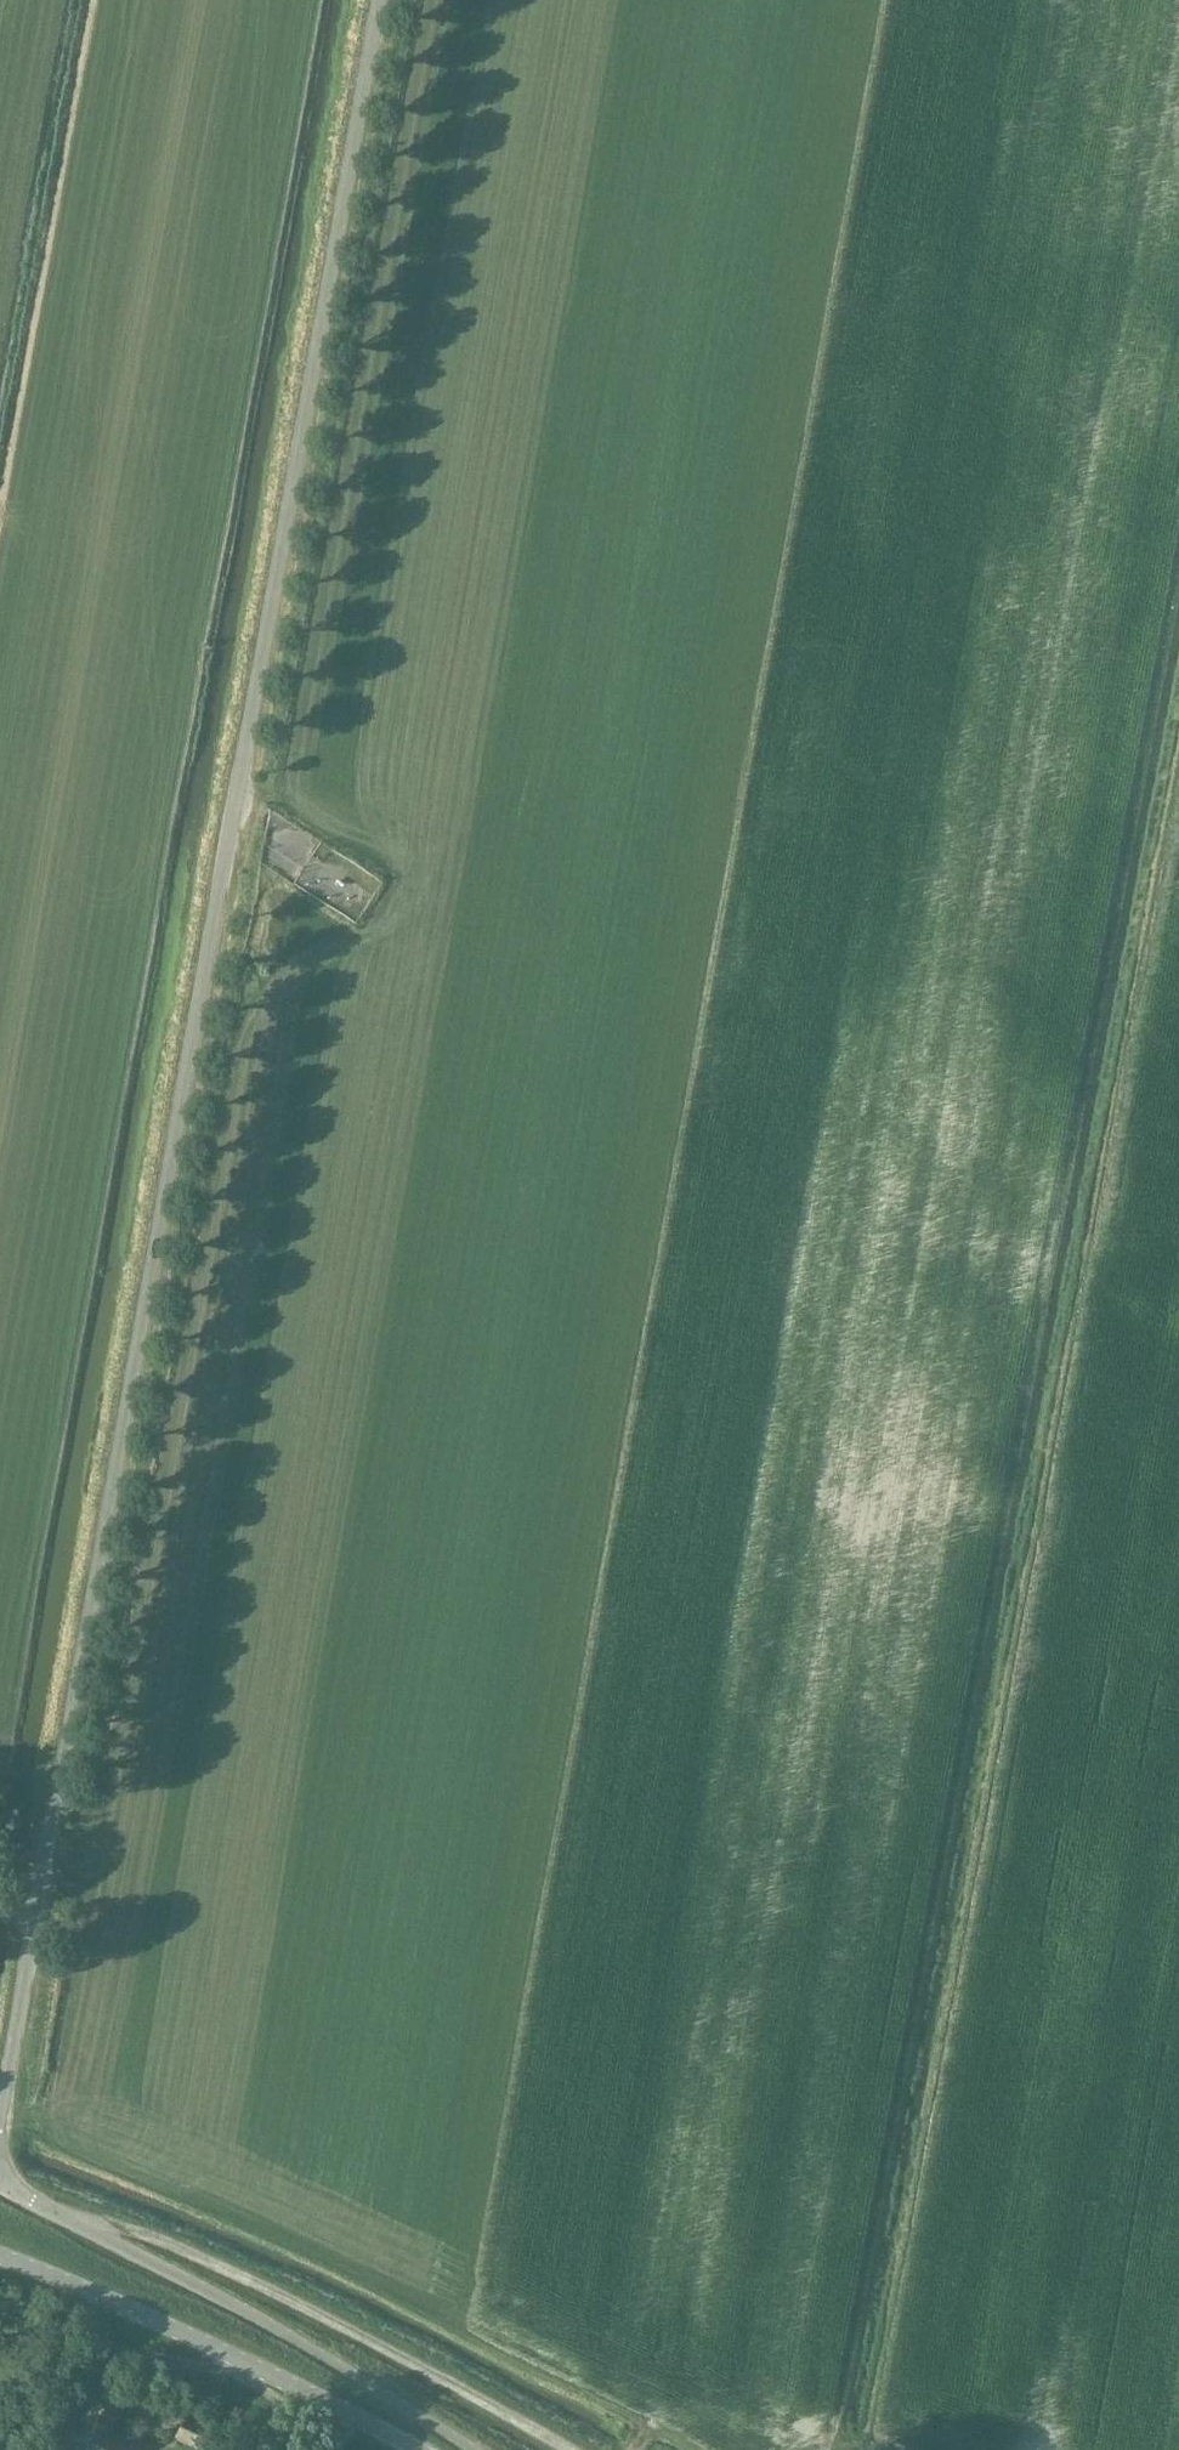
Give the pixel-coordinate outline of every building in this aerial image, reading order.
[(215,2442),(220,2432),(186,2417),(176,2436),(207,2449),(211,2449),(215,2442)] [(12,2440),(3,2437),(0,2445),(0,2449),(8,2449),(12,2440)] [(249,2446),(227,2437),(222,2449),(248,2449),(249,2446)]
